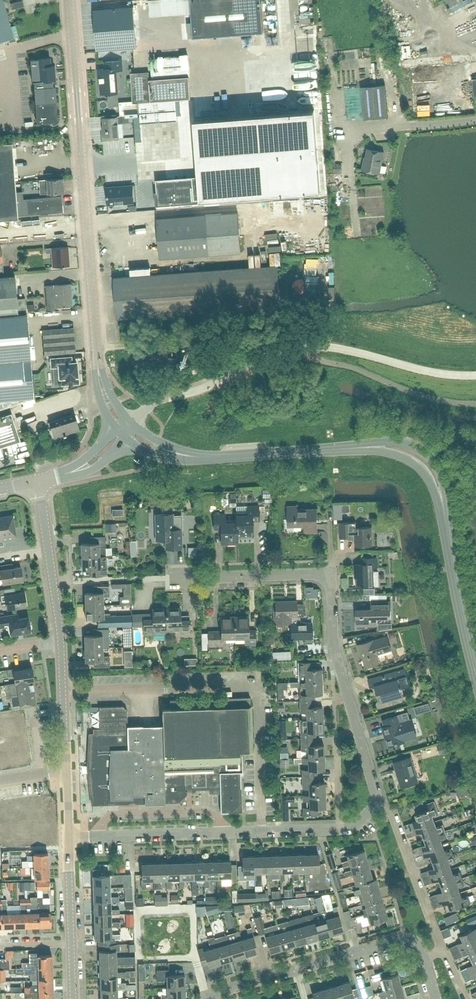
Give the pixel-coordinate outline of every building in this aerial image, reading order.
[(12,38),(2,0),(0,0),(0,41),(12,38)] [(23,6),(22,0),(10,3),(11,9),(23,6)] [(193,37),(263,32),(261,0),(190,0),(193,37)] [(133,6),(93,9),(96,50),(136,46),(133,6)] [(49,65),(49,58),(30,59),(30,67),(31,81),(33,81),(34,103),(36,122),(51,121),(51,124),(53,124),(55,123),(57,121),(58,120),(59,117),(59,115),(56,115),(55,101),(54,85),(52,86),(52,79),(54,79),(53,65),(49,65)] [(122,60),(105,61),(105,68),(98,69),(98,78),(100,78),(101,94),(118,92),(117,70),(123,70),(122,60)] [(190,96),(189,76),(149,79),(149,72),(131,73),(134,102),(136,102),(140,102),(151,101),(162,100),(191,98),(190,96)] [(385,84),(361,86),(364,118),(388,116),(385,84)] [(121,103),(122,115),(123,115),(123,116),(125,116),(125,117),(128,117),(137,117),(136,102),(134,102),(133,102),(121,103)] [(155,192),(156,206),(201,202),(200,200),(321,190),(314,109),(194,119),(198,175),(156,178),(157,192),(155,192)] [(125,117),(125,116),(123,116),(123,115),(122,115),(117,116),(117,117),(103,118),(104,130),(102,130),(103,139),(111,138),(112,146),(124,145),(122,123),(124,123),(124,122),(128,122),(128,117),(125,117)] [(59,153),(58,141),(38,142),(38,154),(59,153)] [(16,218),(17,218),(17,215),(15,192),(11,142),(0,142),(0,219),(16,218)] [(361,170),(369,171),(379,173),(384,152),(367,148),(364,161),(363,161),(361,170)] [(132,185),(107,187),(107,197),(108,197),(109,205),(134,203),(132,185)] [(22,191),(15,192),(17,215),(39,213),(39,215),(47,214),(47,213),(62,212),(61,196),(23,199),(22,191)] [(241,252),(238,212),(157,218),(160,258),(241,252)] [(52,267),(68,266),(66,247),(44,249),(45,254),(51,253),(52,267)] [(43,255),(45,266),(51,264),(49,254),(43,255)] [(281,306),(278,265),(114,277),(117,318),(281,306)] [(0,277),(0,313),(25,311),(24,298),(15,299),(14,276),(0,277)] [(55,309),(55,307),(71,306),(69,284),(45,286),(46,309),(55,309)] [(29,358),(26,315),(0,317),(0,360),(29,358)] [(42,339),(42,342),(43,355),(74,352),(73,328),(41,330),(42,339)] [(166,358),(165,344),(141,346),(142,360),(166,358)] [(52,366),(53,384),(53,385),(77,383),(76,362),(75,362),(71,362),(70,356),(69,356),(50,358),(51,366),(52,366)] [(0,360),(0,408),(32,398),(30,372),(30,365),(30,359),(29,358),(0,360)] [(66,398),(23,408),(26,421),(69,410),(66,398)] [(19,442),(10,413),(0,416),(0,448),(19,442)] [(74,414),(49,422),(53,438),(70,432),(70,430),(78,427),(74,414)] [(304,532),(317,532),(317,508),(297,509),(297,505),(287,506),(288,526),(304,525),(304,532)] [(348,519),(348,505),(333,505),(334,520),(348,519)] [(236,536),(237,536),(252,535),(251,521),(258,520),(258,506),(247,506),(247,512),(235,512),(235,519),(236,519),(236,536)] [(172,515),(172,513),(154,514),(155,539),(164,539),(165,548),(181,548),(181,529),(180,514),(172,515)] [(3,545),(3,544),(2,541),(16,539),(15,533),(12,514),(0,516),(0,546),(3,545)] [(237,536),(236,536),(236,519),(235,519),(224,519),(224,514),(213,514),(213,529),(220,528),(220,544),(237,543),(237,536)] [(355,545),(372,545),(371,526),(356,527),(355,522),(339,522),(340,537),(348,537),(348,534),(355,534),(355,545)] [(81,556),(99,556),(105,555),(105,547),(104,536),(89,537),(89,543),(81,543),(81,556)] [(188,546),(188,558),(196,558),(196,546),(188,546)] [(181,552),(172,553),(173,564),(182,564),(181,552)] [(105,555),(99,556),(81,556),(82,569),(90,569),(91,575),(106,575),(105,555)] [(357,586),(373,585),(379,585),(378,571),(373,571),(372,567),(377,567),(377,557),(361,557),(362,563),(354,564),(354,572),(357,572),(357,586)] [(22,580),(20,567),(12,568),(11,564),(0,565),(0,573),(1,573),(2,583),(22,580)] [(85,606),(103,605),(103,597),(109,596),(109,586),(93,586),(93,593),(84,593),(85,606)] [(26,606),(24,592),(12,594),(11,588),(0,590),(0,601),(5,600),(7,609),(26,606)] [(283,623),(290,623),(291,623),(291,617),(297,616),(303,616),(302,603),(296,603),(296,600),(274,601),(275,610),(273,610),(273,621),(283,621),(283,623)] [(377,618),(390,617),(390,601),(370,601),(371,609),(356,609),(356,626),(377,626),(377,618)] [(103,613),(103,605),(85,606),(85,618),(97,618),(97,624),(97,626),(130,625),(130,615),(110,615),(109,613),(103,613)] [(180,632),(190,632),(189,620),(180,620),(180,607),(166,608),(167,631),(180,630),(180,632)] [(167,631),(166,608),(152,608),(152,613),(132,613),(132,630),(137,629),(137,626),(143,626),(143,633),(152,633),(153,635),(167,635),(167,631)] [(30,632),(28,617),(17,618),(17,613),(0,616),(0,627),(9,626),(10,635),(30,632)] [(234,639),(234,616),(220,616),(220,630),(208,631),(208,645),(224,645),(224,639),(234,639)] [(234,616),(234,639),(244,639),(244,644),(254,644),(254,629),(247,630),(247,616),(234,616)] [(290,638),(311,638),(311,622),(297,622),(297,616),(291,617),(291,623),(290,623),(290,638)] [(84,648),(102,648),(102,639),(108,639),(108,629),(92,629),(92,635),(84,635),(84,648)] [(377,654),(391,650),(387,636),(373,640),(373,639),(357,643),(359,651),(360,650),(365,666),(379,662),(377,654)] [(102,656),(102,648),(84,648),(85,661),(93,660),(93,667),(109,666),(109,656),(102,656)] [(289,650),(270,650),(270,658),(289,658),(289,650)] [(298,681),(321,681),(320,668),(312,668),(312,662),(298,662),(298,681)] [(13,676),(15,683),(3,684),(3,685),(31,680),(34,680),(32,668),(13,671),(13,669),(7,670),(8,676),(13,676)] [(406,668),(367,679),(370,687),(376,685),(380,703),(393,699),(392,697),(403,694),(401,687),(410,684),(406,668)] [(20,707),(35,705),(31,680),(3,685),(5,697),(10,697),(12,706),(19,705),(20,707)] [(299,700),(314,700),(313,694),(321,693),(321,681),(298,681),(290,681),(290,687),(298,686),(299,686),(299,700)] [(105,779),(108,802),(131,802),(143,801),(143,804),(164,803),(164,801),(175,801),(178,800),(180,799),(182,797),(183,796),(184,793),(184,791),(193,790),(208,790),(209,793),(219,793),(219,798),(220,812),(241,811),(241,798),(240,772),(242,772),(241,751),(252,750),(250,705),(249,705),(249,696),(230,697),(169,700),(169,709),(162,709),(162,724),(162,735),(163,764),(135,765),(133,753),(131,753),(130,748),(127,748),(127,746),(107,746),(105,779)] [(306,719),(322,719),(322,706),(314,706),(314,700),(299,700),(299,712),(305,712),(306,719)] [(91,803),(108,802),(105,779),(107,746),(127,746),(127,736),(127,733),(127,725),(126,709),(122,706),(98,706),(99,730),(98,730),(95,733),(95,734),(90,734),(90,735),(87,769),(91,803)] [(385,719),(387,725),(383,726),(387,738),(388,738),(390,746),(405,741),(404,740),(414,737),(407,712),(385,719)] [(3,733),(23,730),(21,715),(1,718),(3,733)] [(322,719),(306,719),(299,719),(300,738),(315,738),(315,732),(322,731),(322,719)] [(162,735),(162,724),(132,725),(127,725),(127,733),(127,736),(127,746),(127,748),(130,748),(131,753),(133,753),(135,765),(163,764),(162,735)] [(5,746),(25,743),(23,730),(3,733),(5,746)] [(315,738),(300,738),(301,757),(323,757),(323,744),(315,744),(315,738)] [(7,760),(27,757),(25,743),(5,746),(7,760)] [(302,776),(316,776),(316,769),(324,769),(323,757),(301,757),(293,757),(293,763),(301,762),(307,762),(308,769),(301,769),(302,776)] [(401,786),(417,782),(415,775),(416,774),(411,757),(393,762),(401,786)] [(278,769),(287,769),(287,760),(278,760),(278,769)] [(308,795),(325,795),(324,782),(316,782),(316,776),(302,776),(302,788),(308,788),(308,795)] [(300,780),(282,779),(282,790),(300,791),(300,780)] [(325,795),(308,795),(302,795),(302,800),(306,800),(306,808),(303,808),(303,815),(305,815),(305,817),(317,817),(317,807),(325,807),(325,795)] [(287,801),(294,801),(293,796),(281,796),(281,820),(288,819),(288,807),(287,807),(287,801)] [(418,820),(403,825),(406,831),(434,821),(432,815),(438,813),(434,801),(426,804),(428,809),(415,814),(418,820)] [(454,818),(443,818),(443,826),(454,825),(454,818)] [(434,821),(406,831),(408,837),(422,832),(424,838),(444,830),(442,824),(436,826),(434,821)] [(468,824),(461,826),(463,833),(470,831),(468,824)] [(447,837),(444,830),(424,838),(426,844),(412,849),(414,855),(443,845),(441,839),(447,837)] [(25,855),(26,845),(17,845),(17,855),(25,855)] [(443,845),(414,855),(416,861),(430,856),(433,861),(453,854),(451,848),(445,850),(443,845)] [(341,862),(342,867),(349,865),(366,859),(363,850),(346,855),(348,860),(341,862)] [(329,868),(330,870),(336,869),(336,866),(331,852),(325,854),(329,868)] [(305,871),(304,871),(304,879),(309,879),(309,870),(318,870),(318,853),(305,854),(305,871)] [(34,866),(48,866),(48,854),(34,854),(34,866)] [(293,871),(292,854),(280,855),(280,871),(279,872),(279,878),(279,880),(284,880),(284,871),(291,871),(293,871)] [(292,854),(293,871),(291,871),(292,880),(297,879),(296,871),(304,871),(305,871),(305,854),(292,854)] [(455,861),(453,854),(433,861),(435,868),(421,873),(423,879),(451,868),(449,863),(455,861)] [(254,885),(261,885),(261,872),(266,872),(268,872),(267,855),(254,856),(255,872),(253,872),(254,881),(254,885)] [(280,855),(267,855),(268,872),(266,872),(266,880),(271,880),(271,878),(279,878),(279,872),(280,871),(280,855)] [(255,872),(254,856),(241,856),(242,872),(241,872),(241,881),(246,881),(246,872),(253,872),(255,872)] [(345,877),(352,874),(369,869),(366,859),(349,865),(350,869),(343,871),(345,877)] [(221,877),(230,877),(230,882),(236,882),(236,864),(230,864),(229,860),(217,861),(217,878),(216,878),(216,886),(221,886),(221,877)] [(203,878),(205,878),(204,861),(192,862),(192,878),(191,879),(191,894),(198,894),(198,887),(196,887),(195,878),(203,878)] [(205,878),(203,878),(203,886),(208,886),(208,878),(216,878),(217,878),(217,861),(204,861),(205,878)] [(158,888),(160,888),(160,880),(165,879),(167,879),(166,862),(153,863),(154,880),(152,880),(153,888),(158,888)] [(170,879),(178,879),(179,879),(179,862),(166,862),(167,879),(165,879),(166,888),(170,888),(170,879)] [(179,879),(178,879),(178,887),(183,887),(183,879),(191,879),(192,878),(192,862),(179,862),(179,879)] [(154,880),(153,863),(140,863),(141,880),(140,880),(140,889),(145,888),(145,880),(152,880),(154,880)] [(48,866),(34,866),(35,879),(49,878),(48,866)] [(453,873),(451,868),(423,879),(425,885),(439,879),(441,885),(461,878),(459,871),(453,873)] [(126,887),(130,887),(130,874),(100,875),(100,869),(92,869),(92,875),(92,888),(110,887),(109,883),(122,882),(122,887),(126,887)] [(372,879),(369,869),(352,874),(355,884),(358,883),(358,882),(372,879)] [(333,880),(339,878),(337,871),(331,872),(333,880)] [(335,887),(341,886),(339,878),(333,880),(335,887)] [(354,895),(361,893),(378,888),(375,878),(372,879),(358,882),(358,883),(360,888),(353,890),(354,895)] [(461,878),(441,885),(444,891),(429,896),(431,902),(460,892),(458,886),(464,884),(461,878)] [(110,896),(110,887),(92,888),(93,901),(110,900),(110,901),(118,901),(118,896),(110,896)] [(283,897),(292,896),(291,888),(283,889),(283,897)] [(360,904),(364,903),(381,898),(378,888),(361,893),(363,898),(359,899),(360,904)] [(236,893),(237,901),(255,900),(254,893),(254,892),(236,893)] [(462,897),(460,892),(431,902),(433,909),(448,903),(450,909),(470,902),(468,895),(462,897)] [(154,894),(154,905),(167,904),(166,896),(160,896),(160,894),(154,894)] [(170,902),(178,902),(178,894),(170,894),(170,902)] [(315,921),(313,922),(318,938),(330,934),(325,918),(326,918),(324,910),(324,909),(320,896),(314,898),(318,911),(320,911),(322,919),(315,921)] [(49,911),(49,910),(49,902),(42,903),(42,897),(37,898),(38,926),(51,926),(50,911),(49,911)] [(2,927),(15,927),(14,913),(6,913),(6,898),(1,898),(2,927)] [(19,913),(14,913),(15,927),(27,926),(25,898),(19,898),(19,913)] [(27,926),(38,926),(37,898),(30,898),(25,898),(27,926)] [(344,898),(339,899),(341,907),(347,906),(344,898)] [(362,909),(363,914),(384,907),(381,898),(364,903),(366,907),(362,909)] [(282,907),(281,899),(273,900),(273,908),(282,907)] [(110,913),(110,914),(119,913),(118,909),(110,909),(110,901),(110,900),(93,901),(93,913),(110,913)] [(132,901),(124,901),(124,909),(132,909),(132,901)] [(218,911),(217,906),(210,905),(204,906),(207,915),(219,911),(218,911)] [(234,915),(245,914),(243,905),(233,906),(234,915)] [(204,906),(196,906),(196,915),(204,915),(204,906)] [(325,918),(330,934),(342,931),(338,915),(339,915),(336,906),(332,907),(334,915),(326,918),(325,918)] [(361,925),(370,923),(387,918),(384,907),(363,914),(355,916),(357,922),(360,921),(361,925)] [(344,919),(350,917),(348,910),(342,911),(344,919)] [(110,914),(110,913),(93,913),(93,926),(111,925),(111,926),(119,926),(119,921),(111,921),(110,914)] [(312,913),(300,917),(302,925),(301,925),(306,942),(318,938),(313,922),(315,921),(312,913)] [(258,934),(264,933),(266,932),(264,927),(260,915),(253,917),(255,926),(258,934)] [(475,922),(475,915),(466,919),(468,925),(475,922)] [(294,945),(306,942),(301,925),(302,925),(300,917),(295,918),(288,920),(290,929),(289,929),(294,945)] [(347,928),(355,926),(353,917),(350,917),(344,919),(347,928)] [(290,929),(288,920),(283,922),(276,924),(278,932),(277,933),(282,949),(294,945),(289,929),(290,929)] [(269,952),(282,949),(277,933),(278,932),(276,924),(271,925),(264,927),(266,932),(264,933),(269,952)] [(111,934),(111,925),(93,926),(94,938),(98,938),(98,944),(102,944),(114,944),(114,939),(119,938),(119,934),(111,934)] [(248,937),(241,939),(240,940),(244,956),(257,952),(252,936),(253,936),(250,927),(246,928),(248,937)] [(475,942),(475,928),(460,935),(463,941),(449,947),(452,953),(475,942)] [(448,930),(442,932),(445,941),(451,938),(448,930)] [(236,941),(228,943),(232,959),(244,956),(240,940),(241,939),(238,931),(234,932),(236,941)] [(215,947),(220,963),(232,959),(228,943),(226,934),(214,938),(216,946),(215,947)] [(201,964),(207,963),(208,966),(220,963),(215,947),(216,946),(214,938),(213,936),(207,938),(210,948),(204,950),(203,947),(196,949),(201,964)] [(452,953),(455,959),(468,953),(471,958),(475,956),(475,942),(452,953)] [(116,963),(116,964),(134,963),(134,956),(115,956),(115,950),(118,950),(118,943),(114,944),(102,944),(102,950),(98,950),(99,963),(116,963)] [(29,968),(52,967),(52,955),(38,955),(37,952),(28,952),(29,962),(22,962),(23,968),(24,968),(29,968)] [(475,970),(475,956),(471,958),(474,964),(460,971),(463,976),(475,970)] [(4,968),(8,968),(8,958),(0,959),(0,968),(4,968)] [(124,976),(129,976),(135,976),(135,971),(124,971),(116,972),(116,964),(116,963),(99,963),(99,976),(116,976),(116,977),(124,976)] [(38,979),(38,980),(52,979),(52,967),(29,968),(29,974),(29,979),(38,979)] [(166,987),(184,986),(184,974),(168,975),(168,969),(156,969),(156,980),(166,980),(166,987)] [(385,990),(400,986),(396,973),(391,975),(389,969),(369,975),(371,981),(381,978),(385,990)] [(463,976),(465,982),(475,977),(475,970),(463,976)] [(116,982),(116,977),(116,976),(99,976),(100,989),(117,988),(116,989),(135,988),(134,984),(125,984),(125,982),(116,982)] [(359,989),(364,987),(363,984),(366,984),(368,982),(367,979),(364,978),(363,981),(361,976),(355,978),(359,989)] [(18,992),(24,992),(38,992),(53,991),(52,979),(38,980),(38,985),(30,985),(30,986),(23,986),(23,989),(17,989),(18,992)] [(349,998),(350,998),(359,998),(356,988),(351,989),(348,981),(336,985),(340,998),(348,998),(349,998)] [(336,985),(324,989),(327,998),(340,998),(336,985)] [(167,998),(184,998),(184,986),(166,987),(167,994),(160,995),(160,998),(167,998)] [(380,997),(386,995),(387,998),(397,998),(403,997),(400,986),(385,990),(378,992),(380,997)] [(100,989),(100,998),(125,998),(125,996),(117,997),(116,989),(117,988),(100,989)] [(324,989),(311,992),(313,998),(327,998),(324,989)]
